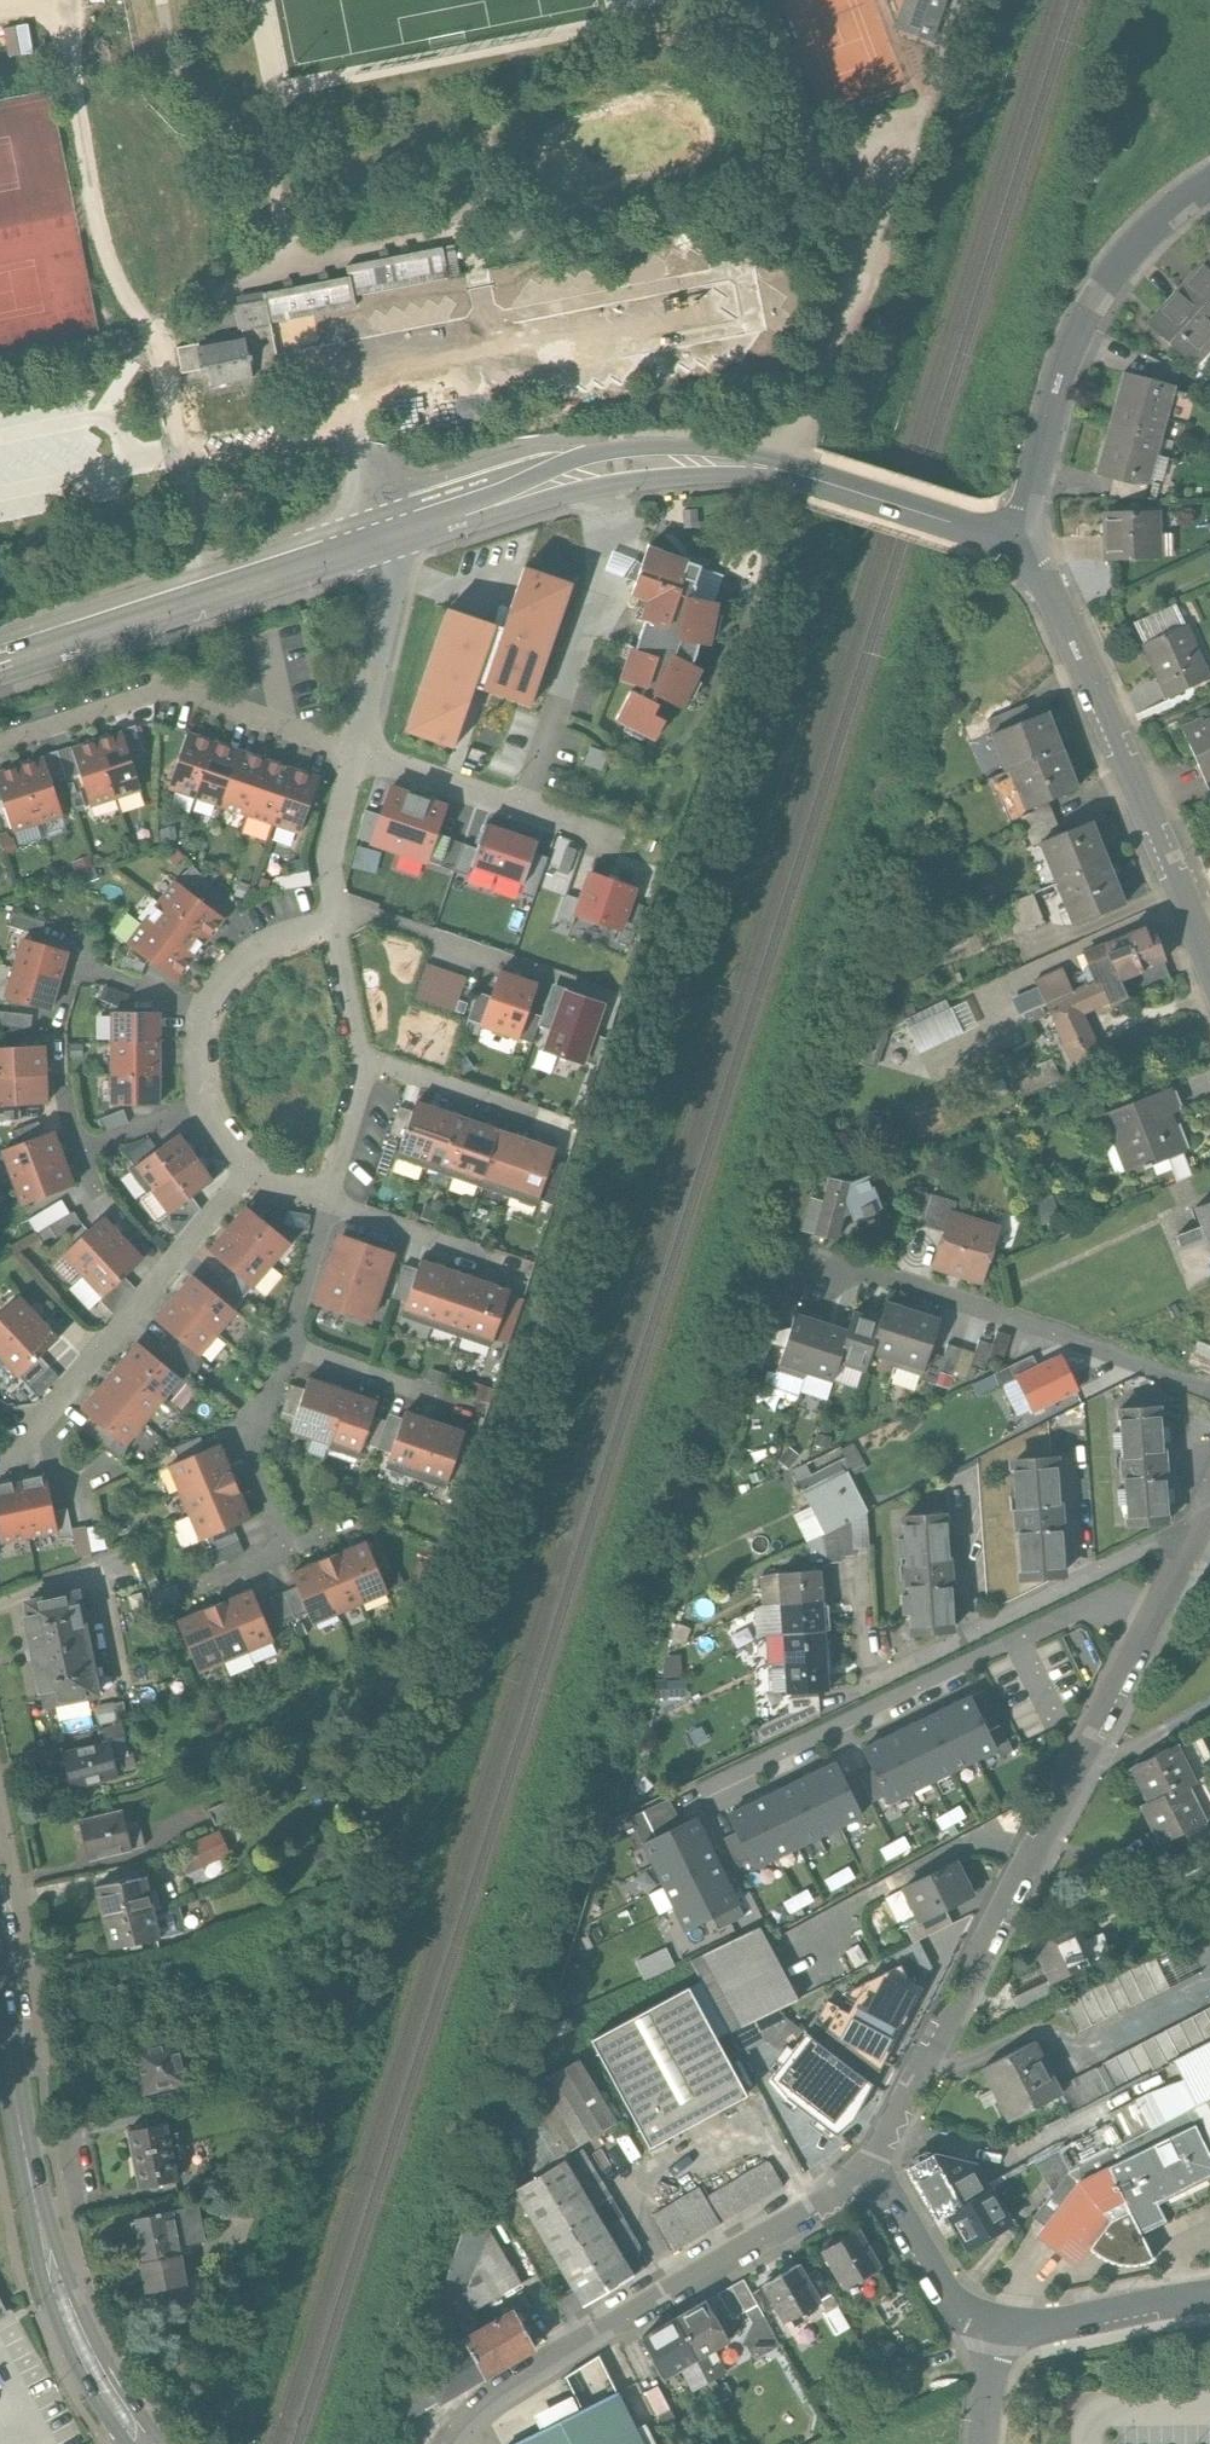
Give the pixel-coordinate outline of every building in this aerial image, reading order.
[(896,30),(935,42),(944,0),(905,0),(896,30)] [(445,247),(350,266),(352,277),(266,293),(268,300),(237,306),(242,329),(245,328),(247,339),(249,339),(256,378),(293,371),(290,354),(281,356),(274,323),(359,306),(357,294),(451,276),(445,247)] [(1197,273),(1196,272),(1181,287),(1209,313),(1209,259),(1197,273)] [(1181,287),(1167,303),(1169,305),(1150,325),(1189,361),(1209,338),(1209,313),(1181,287)] [(203,348),(200,349),(204,370),(210,369),(214,387),(256,378),(249,339),(247,339),(203,348)] [(202,343),(179,348),(185,374),(204,370),(200,349),(203,348),(202,343)] [(1180,372),(1156,361),(1151,380),(1176,387),(1180,372)] [(1151,380),(1124,373),(1110,424),(1162,438),(1176,387),(1151,380)] [(1162,438),(1110,424),(1096,475),(1123,483),(1131,485),(1149,485),(1162,438)] [(1149,485),(1131,485),(1123,483),(1118,500),(1145,499),(1149,485)] [(1158,514),(1106,515),(1107,557),(1152,556),(1151,534),(1158,534),(1158,514)] [(688,563),(661,554),(662,551),(649,546),(648,550),(642,566),(636,564),(632,569),(629,574),(637,580),(632,595),(649,601),(642,621),(645,622),(636,650),(633,649),(622,682),(644,689),(641,698),(630,693),(617,720),(656,740),(665,723),(653,717),(658,707),(654,705),(658,697),(681,709),(701,669),(693,665),(697,655),(700,645),(708,647),(717,603),(693,599),(697,587),(695,587),(702,567),(688,563)] [(448,610),(406,733),(454,749),(475,689),(530,708),(572,585),(524,569),(503,629),(448,610)] [(307,610),(301,611),(305,626),(311,624),(307,610)] [(1186,626),(1144,644),(1167,698),(1209,679),(1186,626)] [(1014,710),(988,721),(994,735),(1001,732),(1001,731),(1019,724),(1014,710)] [(1019,724),(1001,731),(1001,732),(1006,743),(999,746),(1010,771),(1012,770),(1061,751),(1046,713),(1019,724)] [(1205,725),(1203,720),(1182,730),(1205,780),(1209,778),(1209,722),(1205,725)] [(136,726),(122,730),(123,734),(131,758),(145,754),(136,726)] [(123,734),(98,742),(116,798),(141,790),(131,758),(123,734)] [(214,743),(188,734),(169,788),(196,797),(214,743)] [(98,742),(72,750),(80,775),(91,806),(116,798),(98,742)] [(214,743),(196,797),(222,806),(240,752),(214,743)] [(72,750),(71,747),(58,751),(66,779),(67,779),(80,775),(72,750)] [(57,752),(44,756),(45,759),(53,783),(66,779),(58,751),(57,752)] [(1061,751),(1012,770),(1020,792),(1026,789),(1033,806),(1048,801),(1076,789),(1061,751)] [(266,761),(240,752),(222,806),(248,815),(266,761)] [(53,783),(45,759),(19,767),(38,823),(63,815),(53,783)] [(266,761),(248,815),(274,824),(292,770),(266,761)] [(0,774),(0,794),(2,800),(12,831),(38,823),(19,767),(0,774)] [(292,770),(274,824),(300,833),(319,779),(292,770)] [(446,808),(391,789),(372,844),(427,863),(446,808)] [(1048,801),(1033,806),(1035,812),(1021,817),(1027,832),(1056,820),(1048,801)] [(1056,820),(1027,832),(1033,848),(1042,844),(1042,843),(1061,835),(1056,820)] [(1061,835),(1042,843),(1042,844),(1058,883),(1106,864),(1090,823),(1061,835)] [(538,842),(486,824),(477,849),(471,867),(471,868),(523,885),(534,854),(538,842)] [(450,840),(440,867),(454,872),(463,844),(450,840)] [(463,844),(454,872),(468,877),(471,868),(471,867),(477,849),(463,844)] [(534,854),(523,885),(520,894),(534,900),(548,858),(534,854)] [(1058,883),(1057,884),(1074,925),(1123,905),(1107,864),(1106,864),(1058,883)] [(211,885),(193,866),(182,876),(201,895),(211,885)] [(276,878),(278,892),(312,887),(309,873),(276,878)] [(635,888),(591,873),(575,917),(620,932),(630,902),(635,888)] [(223,918),(176,882),(160,904),(207,939),(223,918)] [(1033,894),(1002,906),(1014,935),(1044,923),(1033,894)] [(620,932),(616,943),(630,948),(644,907),(630,902),(620,932)] [(207,939),(160,904),(144,924),(191,960),(207,939)] [(191,960),(144,924),(128,945),(175,981),(191,960)] [(1148,926),(1125,936),(1125,937),(1088,953),(1099,979),(1101,979),(1110,1002),(1111,1006),(1127,999),(1120,981),(1142,971),(1141,969),(1163,960),(1148,926)] [(67,952),(24,939),(15,969),(58,981),(67,952)] [(145,965),(120,955),(115,969),(140,978),(145,965)] [(1163,960),(1141,969),(1142,971),(1120,981),(1127,999),(1171,979),(1163,960)] [(466,978),(427,965),(414,1000),(454,1013),(466,978)] [(58,981),(15,969),(6,998),(50,1011),(58,981)] [(1057,971),(1023,987),(1026,995),(1031,993),(1034,1001),(1065,987),(1057,971)] [(537,985),(500,972),(491,997),(481,1025),(481,1027),(518,1040),(528,1012),(537,985)] [(1099,979),(1046,1004),(1076,1071),(1104,1058),(1095,1039),(1090,1041),(1079,1016),(1110,1002),(1101,979),(1099,979)] [(129,996),(105,986),(100,1000),(124,1009),(129,996)] [(491,997),(477,993),(468,1020),(481,1025),(491,997)] [(602,1007),(565,994),(546,1049),(561,1054),(560,1056),(567,1059),(568,1057),(583,1062),(593,1035),(602,1007)] [(468,1005),(460,1002),(456,1013),(464,1016),(468,1005)] [(955,1003),(904,1021),(914,1049),(965,1030),(955,1003)] [(0,1012),(0,1026),(31,1030),(33,1016),(0,1012)] [(541,1017),(528,1012),(518,1040),(532,1044),(541,1017)] [(159,1013),(113,1013),(113,1044),(159,1044),(159,1013)] [(926,1049),(905,1044),(907,1032),(882,1027),(875,1062),(921,1072),(926,1049)] [(606,1039),(593,1035),(583,1062),(597,1067),(606,1039)] [(159,1044),(113,1044),(113,1074),(158,1075),(159,1044)] [(0,1048),(0,1077),(45,1075),(44,1046),(0,1048)] [(158,1075),(113,1074),(113,1105),(158,1105),(158,1075)] [(0,1077),(0,1106),(20,1105),(47,1104),(45,1075),(0,1077)] [(1168,1091),(1105,1115),(1129,1177),(1151,1168),(1150,1166),(1183,1153),(1169,1116),(1177,1113),(1168,1091)] [(443,1112),(416,1103),(413,1112),(403,1139),(398,1154),(426,1163),(443,1112)] [(0,1106),(0,1121),(21,1120),(20,1105),(0,1106)] [(413,1112),(399,1107),(390,1134),(403,1139),(413,1112)] [(124,1110),(99,1119),(104,1133),(129,1123),(124,1110)] [(471,1121),(443,1112),(426,1163),(453,1172),(471,1121)] [(498,1131),(471,1121),(453,1172),(481,1182),(498,1131)] [(39,1122),(12,1132),(17,1145),(44,1135),(39,1122)] [(498,1131),(481,1182),(510,1192),(528,1141),(498,1131)] [(17,1145),(3,1151),(13,1178),(63,1159),(53,1132),(44,1135),(17,1145)] [(158,1150),(135,1167),(152,1190),(196,1158),(178,1135),(158,1150)] [(150,1138),(126,1155),(135,1167),(158,1150),(150,1138)] [(528,1141),(510,1192),(538,1202),(555,1150),(528,1141)] [(196,1158),(152,1190),(169,1214),(192,1197),(213,1182),(196,1158)] [(63,1159),(13,1178),(23,1205),(73,1186),(63,1159)] [(866,1176),(850,1183),(830,1178),(815,1236),(836,1240),(842,1217),(852,1213),(855,1220),(864,1217),(864,1218),(876,1214),(875,1212),(879,1210),(866,1176)] [(956,1203),(931,1195),(922,1225),(944,1233),(950,1214),(952,1215),(956,1203)] [(169,1214),(165,1217),(179,1236),(201,1209),(192,1197),(169,1214)] [(62,1200),(29,1220),(37,1234),(70,1214),(62,1200)] [(1194,1208),(1200,1226),(1205,1240),(1209,1253),(1209,1202),(1194,1208)] [(290,1242),(248,1208),(229,1230),(271,1265),(290,1242)] [(70,1214),(37,1234),(45,1246),(82,1224),(75,1211),(70,1214)] [(952,1215),(950,1214),(944,1233),(933,1267),(980,1282),(985,1265),(991,1261),(994,1254),(991,1248),(996,1229),(952,1215)] [(103,1217),(64,1255),(83,1276),(123,1239),(103,1217)] [(1200,1226),(1174,1236),(1178,1250),(1205,1240),(1200,1226)] [(271,1265),(229,1230),(210,1252),(230,1269),(252,1287),(271,1265)] [(123,1239),(83,1276),(103,1297),(125,1277),(143,1260),(123,1239)] [(346,1239),(340,1256),(333,1253),(316,1302),(370,1320),(392,1255),(346,1239)] [(450,1271),(421,1261),(418,1270),(407,1302),(403,1312),(433,1322),(450,1271)] [(404,1265),(393,1297),(407,1302),(418,1270),(404,1265)] [(252,1287),(230,1269),(221,1280),(243,1298),(252,1287)] [(450,1271),(433,1322),(462,1332),(480,1281),(450,1271)] [(223,1300),(194,1276),(175,1299),(217,1333),(236,1311),(223,1300)] [(103,1297),(100,1301),(114,1315),(135,1289),(125,1277),(103,1297)] [(480,1281),(462,1332),(492,1343),(494,1337),(508,1296),(510,1291),(480,1281)] [(245,1300),(231,1290),(223,1300),(236,1311),(245,1300)] [(508,1296),(494,1337),(509,1342),(522,1300),(508,1296)] [(0,1314),(0,1354),(39,1318),(19,1297),(0,1314)] [(217,1333),(175,1299),(157,1321),(175,1337),(198,1356),(217,1333)] [(912,1310),(886,1302),(880,1320),(881,1321),(870,1353),(871,1353),(896,1361),(913,1310),(912,1310)] [(931,1311),(914,1306),(912,1310),(913,1310),(896,1361),(894,1366),(922,1375),(929,1352),(940,1319),(930,1316),(931,1311)] [(806,1317),(795,1314),(785,1346),(777,1370),(804,1378),(806,1373),(822,1322),(823,1322),(824,1318),(807,1312),(806,1317)] [(880,1320),(854,1312),(848,1331),(838,1363),(839,1363),(865,1372),(871,1353),(870,1353),(881,1321),(880,1320)] [(0,1354),(0,1356),(19,1376),(40,1357),(58,1339),(39,1318),(0,1354)] [(823,1322),(822,1322),(806,1373),(833,1382),(839,1363),(838,1363),(848,1331),(823,1322)] [(1011,1335),(997,1331),(993,1344),(988,1358),(1002,1363),(1011,1335)] [(198,1356),(175,1337),(166,1348),(193,1370),(196,1372),(205,1361),(198,1356)] [(993,1344),(979,1340),(975,1353),(970,1367),(984,1372),(988,1358),(993,1344)] [(166,1348),(160,1342),(151,1353),(180,1378),(184,1381),(193,1370),(166,1348)] [(785,1346),(771,1342),(762,1369),(776,1374),(777,1370),(785,1346)] [(151,1353),(138,1343),(120,1366),(161,1400),(180,1378),(151,1353)] [(961,1348),(947,1344),(943,1356),(938,1371),(952,1376),(961,1348)] [(975,1353),(961,1348),(952,1376),(966,1380),(970,1367),(975,1353)] [(943,1356),(929,1352),(922,1375),(920,1379),(934,1384),(938,1371),(943,1356)] [(1032,1356),(993,1374),(999,1387),(1018,1378),(1038,1369),(1032,1356)] [(40,1357),(19,1376),(29,1387),(50,1367),(40,1357)] [(1063,1365),(1053,1362),(1038,1369),(1018,1378),(1033,1409),(1074,1389),(1063,1365)] [(161,1400),(120,1366),(101,1388),(143,1422),(161,1400)] [(50,1367),(29,1387),(39,1397),(60,1377),(50,1367)] [(347,1392),(308,1379),(305,1389),(291,1430),(330,1444),(347,1392)] [(305,1389),(291,1385),(277,1426),(291,1430),(305,1389)] [(143,1422),(101,1388),(83,1410),(98,1424),(124,1445),(143,1422)] [(347,1392),(330,1444),(360,1454),(363,1443),(373,1416),(377,1402),(347,1392)] [(1158,1407),(1118,1410),(1122,1458),(1120,1458),(1122,1478),(1123,1478),(1127,1526),(1167,1523),(1164,1479),(1165,1479),(1163,1451),(1161,1451),(1158,1407)] [(434,1422),(405,1412),(387,1463),(417,1473),(434,1422)] [(386,1421),(373,1416),(363,1443),(377,1448),(386,1421)] [(434,1422),(417,1473),(447,1484),(464,1432),(434,1422)] [(124,1445),(98,1424),(89,1435),(119,1459),(128,1448),(124,1445)] [(201,1437),(174,1448),(179,1461),(206,1450),(201,1437)] [(864,1468),(852,1442),(840,1448),(852,1474),(864,1468)] [(179,1461),(169,1466),(179,1491),(230,1470),(220,1445),(206,1450),(179,1461)] [(1053,1459),(1013,1463),(1016,1511),(1015,1511),(1017,1530),(1018,1530),(1022,1578),(1062,1575),(1059,1532),(1060,1532),(1058,1503),(1057,1503),(1053,1459)] [(230,1470),(179,1491),(190,1515),(240,1494),(230,1470)] [(54,1511),(47,1476),(42,1477),(42,1476),(24,1480),(24,1481),(18,1482),(30,1538),(58,1532),(54,1511)] [(849,1478),(805,1495),(824,1534),(838,1527),(852,1519),(866,1512),(849,1478)] [(12,1484),(12,1482),(0,1485),(0,1538),(1,1544),(30,1538),(18,1482),(12,1484)] [(240,1494),(190,1515),(200,1540),(206,1537),(233,1526),(251,1519),(240,1494)] [(74,1537),(68,1508),(54,1511),(58,1532),(60,1540),(74,1537)] [(866,1512),(852,1519),(855,1548),(869,1547),(866,1512)] [(943,1515),(903,1518),(907,1566),(905,1566),(907,1586),(908,1585),(912,1633),(952,1630),(949,1587),(950,1587),(948,1558),(946,1558),(943,1515)] [(852,1519),(838,1527),(841,1555),(855,1554),(855,1548),(852,1519)] [(233,1526),(206,1537),(212,1551),(239,1539),(233,1526)] [(838,1527),(824,1534),(827,1563),(841,1561),(841,1555),(838,1527)] [(239,1539),(212,1551),(218,1564),(244,1553),(239,1539)] [(366,1542),(341,1552),(362,1603),(387,1592),(366,1542)] [(341,1552),(317,1562),(338,1613),(362,1603),(341,1552)] [(317,1562),(292,1573),(298,1586),(309,1613),(313,1624),(338,1613),(317,1562)] [(820,1570),(778,1574),(780,1604),(822,1600),(820,1570)] [(298,1586),(284,1592),(296,1619),(309,1613),(298,1586)] [(252,1590),(227,1601),(248,1651),(273,1641),(269,1630),(258,1603),(252,1590)] [(284,1592),(271,1598),(282,1624),(296,1619),(284,1592)] [(77,1594),(27,1604),(30,1618),(28,1618),(41,1689),(45,1688),(48,1705),(97,1695),(77,1594)] [(271,1598),(258,1603),(269,1630),(282,1624),(271,1598)] [(822,1600),(780,1604),(782,1634),(824,1631),(822,1600)] [(227,1601),(203,1611),(224,1661),(248,1651),(227,1601)] [(203,1611),(178,1621),(199,1672),(224,1661),(203,1611)] [(824,1631),(782,1634),(785,1664),(827,1661),(824,1631)] [(648,1695),(680,1693),(678,1653),(661,1653),(662,1677),(647,1677),(648,1695)] [(827,1661),(785,1664),(787,1694),(829,1691),(827,1661)] [(1014,1752),(983,1691),(971,1697),(996,1750),(1001,1758),(1014,1752)] [(819,1696),(787,1699),(788,1712),(789,1726),(820,1711),(819,1696)] [(996,1750),(971,1697),(948,1708),(975,1760),(996,1750)] [(975,1760),(948,1708),(927,1719),(953,1771),(975,1760)] [(788,1712),(758,1727),(759,1741),(789,1726),(788,1712)] [(953,1771),(927,1719),(906,1729),(932,1782),(953,1771)] [(932,1782),(906,1729),(885,1739),(911,1792),(932,1782)] [(59,1745),(67,1787),(114,1778),(106,1735),(59,1745)] [(1192,1738),(1176,1746),(1194,1783),(1194,1784),(1205,1779),(1209,1776),(1209,1774),(1192,1738)] [(911,1792),(885,1739),(863,1750),(873,1771),(886,1796),(889,1803),(911,1792)] [(1175,1745),(1130,1768),(1147,1802),(1147,1803),(1171,1791),(1173,1794),(1186,1787),(1194,1783),(1176,1746),(1175,1745)] [(859,1810),(846,1784),(836,1763),(814,1774),(839,1827),(861,1816),(859,1810)] [(886,1796),(873,1771),(860,1777),(873,1803),(886,1796)] [(839,1827),(814,1774),(793,1784),(819,1837),(839,1827)] [(873,1803),(860,1777),(846,1784),(859,1810),(873,1803)] [(1194,1784),(1194,1783),(1186,1787),(1203,1820),(1209,1816),(1209,1789),(1205,1779),(1194,1784)] [(819,1837),(793,1784),(771,1795),(797,1848),(819,1837)] [(1171,1791),(1147,1803),(1147,1802),(1140,1805),(1160,1844),(1186,1831),(1204,1822),(1203,1820),(1186,1787),(1173,1794),(1171,1791)] [(797,1848),(771,1795),(750,1805),(776,1858),(797,1848)] [(235,1799),(209,1810),(216,1826),(242,1814),(235,1799)] [(675,1812),(669,1799),(630,1819),(636,1831),(675,1812)] [(776,1858),(750,1805),(728,1816),(736,1833),(749,1859),(754,1869),(776,1858)] [(130,1857),(120,1811),(77,1821),(88,1867),(130,1857)] [(675,1812),(636,1831),(643,1844),(682,1825),(675,1812)] [(682,1825),(643,1844),(654,1866),(706,1840),(695,1818),(682,1825)] [(1186,1831),(1160,1844),(1166,1856),(1192,1843),(1186,1831)] [(215,1833),(170,1854),(181,1876),(225,1855),(215,1833)] [(749,1859),(736,1833),(723,1839),(736,1865),(749,1859)] [(706,1840),(654,1866),(665,1887),(717,1862),(706,1840)] [(717,1862),(665,1887),(675,1909),(727,1883),(717,1862)] [(956,1863),(904,1888),(919,1920),(920,1921),(945,1909),(972,1895),(956,1863)] [(155,1876),(97,1887),(104,1921),(154,1911),(150,1892),(158,1890),(155,1876)] [(727,1883),(675,1909),(686,1930),(712,1917),(738,1905),(727,1883)] [(738,1905),(712,1917),(718,1930),(744,1917),(738,1905)] [(154,1911),(104,1921),(110,1949),(177,1936),(184,1926),(182,1914),(172,1908),(154,1911)] [(919,1920),(905,1927),(913,1943),(919,1941),(952,1924),(945,1909),(920,1921),(919,1920)] [(760,1927),(690,1959),(730,2034),(778,2011),(799,2000),(760,1927)] [(1072,1929),(1035,1946),(1051,1979),(1052,1981),(1088,1964),(1088,1963),(1109,1952),(1101,1934),(1079,1945),(1072,1929)] [(892,1954),(898,1967),(900,1966),(906,1980),(917,1986),(928,1969),(932,1967),(919,1941),(913,1943),(892,1954)] [(635,1960),(645,1979),(675,1964),(666,1945),(635,1960)] [(1155,1956),(1064,2000),(1079,2031),(1170,1986),(1155,1956)] [(848,2014),(826,2003),(816,2022),(827,2031),(863,2058),(872,2066),(879,2054),(884,2057),(920,1988),(917,1986),(906,1980),(900,1966),(898,1967),(863,1984),(848,2014)] [(1051,1979),(1012,1998),(1019,2014),(1057,1994),(1052,1981),(1051,1979)] [(689,1989),(591,2039),(652,2149),(749,2097),(689,1989)] [(1103,2063),(1104,2066),(1116,2089),(1209,2039),(1209,2007),(1103,2063)] [(803,2030),(778,2011),(747,2026),(784,2055),(803,2030)] [(863,2058),(827,2031),(820,2044),(856,2072),(863,2058)] [(806,2033),(770,2080),(786,2098),(835,2134),(853,2119),(872,2085),(856,2072),(820,2044),(806,2033)] [(184,2040),(161,2045),(158,2036),(145,2039),(147,2048),(137,2051),(147,2093),(154,2091),(155,2097),(182,2091),(176,2066),(189,2062),(184,2040)] [(1034,2040),(982,2067),(1009,2119),(1061,2091),(1059,2088),(1034,2040)] [(1173,2059),(1197,2105),(1208,2099),(1209,2098),(1209,2040),(1173,2059)] [(578,2061),(529,2091),(545,2117),(568,2154),(616,2125),(578,2061)] [(1098,2067),(1059,2088),(1061,2091),(1072,2113),(1111,2092),(1110,2092),(1116,2089),(1104,2066),(1099,2069),(1098,2067)] [(1208,2099),(1197,2105),(1187,2110),(1209,2152),(1209,2102),(1208,2099)] [(1140,2103),(1110,2113),(1122,2144),(1150,2129),(1140,2103)] [(1122,2144),(1121,2145),(1128,2158),(1195,2126),(1187,2110),(1150,2129),(1122,2144)] [(568,2154),(545,2117),(516,2134),(541,2175),(565,2161),(570,2158),(568,2154)] [(1108,2167),(1129,2212),(1139,2233),(1140,2233),(1209,2200),(1209,2157),(1195,2126),(1128,2158),(1108,2167)] [(164,2127),(136,2132),(146,2191),(174,2186),(164,2127)] [(1121,2145),(1070,2171),(1053,2192),(1036,2214),(1047,2224),(1080,2183),(1108,2167),(1128,2158),(1121,2145)] [(1059,2149),(1037,2162),(1053,2192),(1070,2171),(1059,2149)] [(614,2202),(583,2150),(570,2158),(565,2161),(596,2213),(614,2202)] [(936,2154),(907,2171),(936,2221),(949,2214),(990,2189),(975,2164),(936,2154)] [(596,2213),(565,2161),(541,2175),(515,2191),(584,2306),(634,2276),(624,2260),(596,2213)] [(700,2190),(654,2218),(675,2252),(784,2186),(770,2162),(706,2200),(700,2190)] [(1108,2167),(1080,2183),(1047,2224),(1037,2236),(1075,2266),(1089,2248),(1110,2220),(1129,2212),(1108,2167)] [(253,2182),(222,2189),(222,2220),(259,2218),(265,2193),(265,2182),(253,2182)] [(990,2189),(949,2214),(969,2248),(1010,2223),(990,2189)] [(474,2197),(444,2301),(427,2338),(437,2352),(438,2351),(444,2361),(426,2373),(428,2377),(420,2387),(432,2408),(484,2378),(463,2341),(483,2329),(473,2312),(521,2284),(490,2231),(492,2226),(474,2197)] [(614,2202),(596,2213),(624,2260),(636,2253),(642,2249),(614,2202)] [(197,2208),(137,2220),(145,2260),(141,2261),(147,2290),(188,2282),(178,2233),(201,2228),(197,2208)] [(1129,2212),(1110,2220),(1089,2248),(1095,2254),(1101,2258),(1107,2261),(1112,2263),(1122,2266),(1130,2266),(1137,2265),(1145,2264),(1153,2260),(1140,2233),(1139,2233),(1129,2212)] [(858,2231),(822,2252),(844,2288),(846,2287),(858,2306),(870,2298),(875,2307),(895,2295),(858,2231)] [(636,2253),(624,2260),(634,2276),(646,2269),(636,2253)] [(798,2267),(764,2287),(785,2323),(790,2320),(794,2326),(808,2318),(804,2312),(819,2303),(805,2278),(798,2267)] [(839,2307),(817,2270),(805,2278),(819,2303),(826,2315),(839,2307)] [(765,2318),(744,2280),(718,2294),(732,2320),(745,2312),(752,2325),(765,2318)] [(9,2315),(0,2298),(0,2320),(9,2315)] [(706,2302),(676,2319),(709,2382),(726,2372),(720,2360),(713,2364),(706,2352),(728,2339),(706,2302)] [(536,2348),(514,2311),(483,2329),(463,2341),(484,2378),(536,2348)] [(676,2319),(642,2339),(664,2376),(684,2365),(697,2389),(709,2382),(676,2319)] [(599,2356),(565,2378),(566,2378),(582,2411),(617,2393),(618,2393),(599,2357),(599,2356)] [(657,2387),(645,2393),(658,2419),(671,2412),(657,2387)] [(646,2426),(636,2431),(618,2393),(617,2393),(582,2411),(564,2420),(527,2438),(516,2443),(655,2443),(646,2426)]
